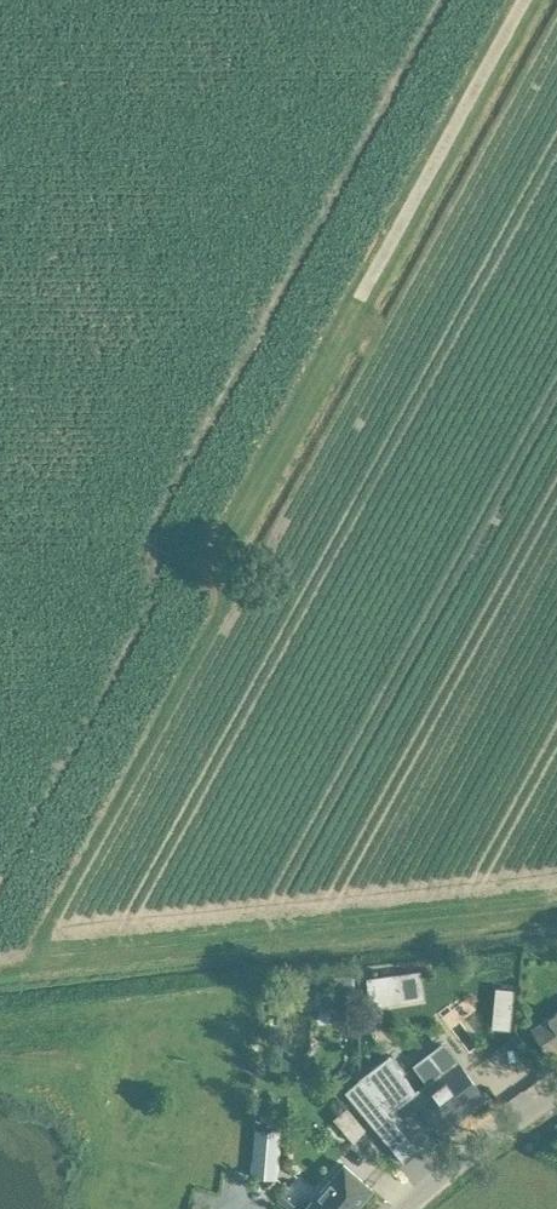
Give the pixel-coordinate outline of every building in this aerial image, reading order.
[(366,975),(367,1007),(401,1002),(397,972),(366,975)] [(510,1025),(510,990),(498,990),(498,1005),(494,1005),(494,1025),(510,1025)] [(532,1029),(549,1055),(556,1050),(556,1013),(532,1029)] [(389,1056),(347,1089),(389,1143),(404,1162),(418,1151),(401,1130),(425,1112),(434,1125),(464,1102),(468,1108),(483,1096),(468,1077),(457,1063),(418,1093),(389,1056)] [(356,1118),(343,1129),(353,1141),(365,1129),(356,1118)] [(279,1174),(283,1130),(253,1127),(249,1176),(275,1177),(275,1174),(279,1174)] [(318,1187),(327,1167),(305,1157),(296,1177),(318,1187)] [(354,1173),(344,1165),(306,1208),(354,1208),(372,1189),(354,1173)] [(308,1194),(293,1182),(285,1192),(300,1205),(308,1194)]
